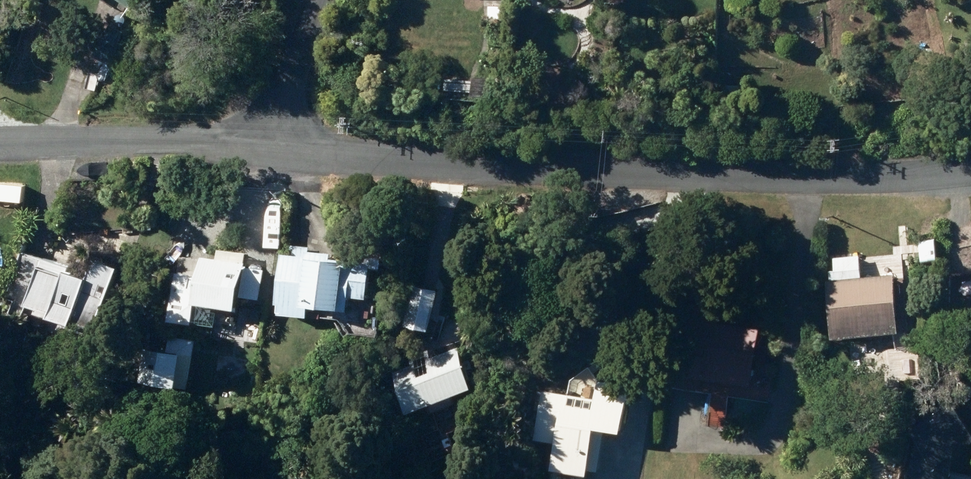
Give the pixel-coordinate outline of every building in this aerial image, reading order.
[(129,11),(133,0),(113,0),(129,11)] [(109,27),(95,56),(119,68),(133,39),(109,27)] [(471,75),(470,95),(490,96),(491,76),(471,75)] [(725,86),(724,99),(740,100),(741,87),(725,86)] [(280,257),(276,308),(278,308),(277,319),(308,322),(308,312),(348,316),(349,302),(368,303),(371,266),(329,262),(330,256),(305,254),(304,260),(280,257)] [(26,311),(49,319),(47,326),(70,334),(72,328),(98,337),(120,274),(94,264),(87,283),(66,275),(68,271),(22,255),(5,303),(15,306),(11,318),(22,322),(26,311)] [(176,271),(169,326),(192,329),(195,310),(237,316),(244,266),(201,260),(199,274),(176,271)] [(894,276),(827,283),(832,343),(900,336),(894,276)] [(416,288),(410,328),(429,331),(436,292),(416,288)] [(717,325),(720,306),(685,301),(673,375),(750,387),(759,332),(717,325)] [(139,389),(177,392),(177,389),(188,390),(191,359),(142,354),(139,389)] [(464,364),(398,389),(410,419),(431,411),(433,417),(458,407),(456,400),(475,393),(464,364)] [(560,367),(549,450),(583,454),(586,429),(623,434),(630,376),(560,367)] [(954,462),(970,449),(970,442),(946,411),(917,434),(923,435),(914,478),(951,478),(954,462)]
